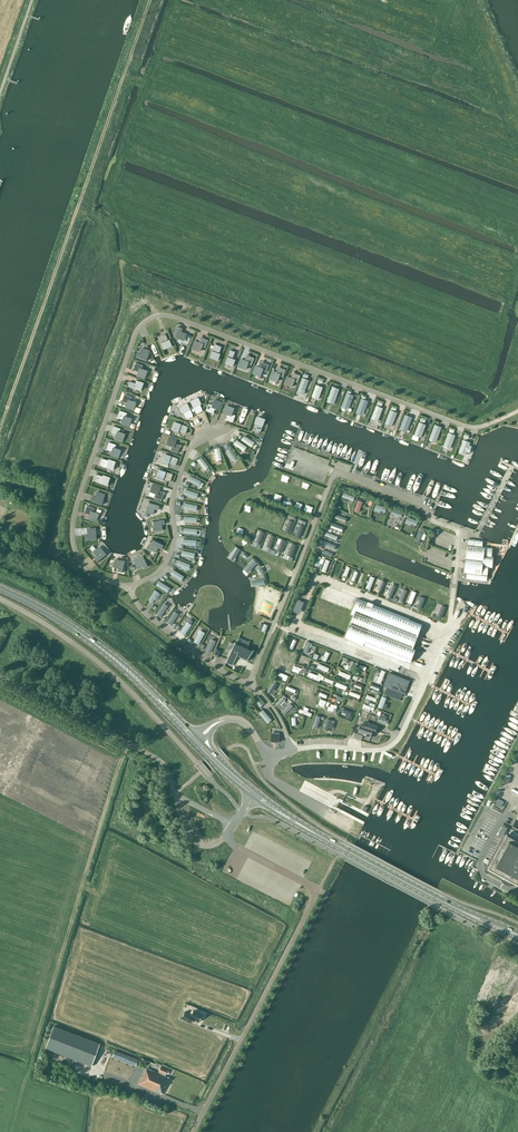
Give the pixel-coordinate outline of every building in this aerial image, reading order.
[(177,327),(173,337),(177,339),(178,338),(183,340),(186,334),(180,332),(181,328),(177,327)] [(165,334),(158,336),(163,350),(171,347),(168,340),(167,340),(165,334)] [(198,343),(195,341),(192,349),(199,352),(201,346),(205,347),(208,340),(200,338),(198,343)] [(221,347),(214,344),(209,357),(218,361),(220,354),(218,353),(221,347)] [(148,351),(141,349),(139,354),(136,353),(135,358),(146,361),(147,357),(146,357),(148,351)] [(232,358),(235,352),(230,350),(225,363),(232,366),(235,359),(232,358)] [(245,361),(241,359),(238,367),(246,370),(248,364),(251,365),(254,358),(247,355),(245,361)] [(259,367),(256,366),(253,374),(260,376),(262,371),(266,373),(269,365),(261,362),(259,367)] [(141,369),(143,366),(135,363),(132,370),(138,372),(136,376),(144,378),(146,371),(141,369)] [(276,373),(273,371),(270,379),(277,382),(279,376),(283,377),(286,370),(278,367),(276,373)] [(300,376),(293,373),(291,378),(287,377),(284,384),(292,387),(294,381),(297,383),(300,376)] [(302,378),(297,391),(301,393),(302,393),(304,394),(305,392),(305,391),(309,380),(302,378)] [(128,382),(127,387),(140,391),(143,384),(141,384),(141,383),(136,381),(136,380),(135,384),(128,382)] [(318,399),(322,388),(316,385),(312,397),(318,399)] [(332,387),(328,400),(327,402),(334,405),(335,402),(339,389),(332,387)] [(131,397),(124,394),(121,402),(126,404),(125,407),(133,410),(135,403),(130,401),(131,397)] [(349,408),(353,396),(347,394),(342,406),(349,408)] [(197,398),(190,402),(196,414),(202,411),(199,406),(201,405),(197,398)] [(361,399),(357,411),(363,414),(368,401),(361,399)] [(221,402),(214,400),(212,405),(208,403),(205,411),(213,414),(215,408),(218,410),(221,402)] [(194,417),(188,404),(180,408),(184,415),(185,414),(188,420),(194,417)] [(383,408),(376,406),(371,419),(377,421),(378,421),(383,408)] [(237,410),(230,407),(228,412),(224,411),(221,418),(228,421),(231,416),(234,417),(237,410)] [(117,416),(117,418),(122,420),(121,424),(128,426),(131,419),(125,417),(127,413),(119,411),(117,416)] [(397,413),(390,411),(385,424),(391,426),(392,426),(397,413)] [(411,418),(405,416),(400,429),(406,431),(411,418)] [(256,418),(254,423),(253,424),(257,425),(254,431),(259,433),(264,419),(258,417),(257,418),(256,418)] [(187,427),(174,422),(171,429),(173,430),(173,431),(178,433),(179,431),(185,434),(187,427)] [(426,425),(419,423),(414,435),(420,437),(421,437),(426,425)] [(435,425),(434,426),(429,441),(435,443),(441,427),(435,425)] [(120,429),(113,426),(110,433),(115,435),(114,439),(122,442),(124,434),(119,432),(120,429)] [(455,436),(449,433),(444,446),(450,448),(455,436)] [(175,444),(176,440),(168,437),(166,445),(171,447),(170,450),(177,453),(180,446),(175,444)] [(463,441),(459,452),(465,454),(466,454),(470,443),(463,441)] [(108,442),(106,450),(111,451),(110,455),(118,458),(120,450),(114,449),(116,445),(108,442)] [(178,459),(164,454),(162,461),(163,462),(163,463),(168,465),(169,465),(169,463),(175,465),(178,459)] [(101,459),(99,465),(113,470),(115,463),(113,463),(113,461),(108,459),(107,461),(101,459)] [(172,475),(159,470),(156,478),(163,480),(164,479),(170,481),(172,475)] [(95,475),(93,481),(108,486),(110,479),(107,478),(108,477),(102,475),(102,477),(96,474),(95,475)] [(158,491),(160,487),(152,485),(149,492),(155,494),(153,498),(161,500),(164,493),(158,491)] [(92,498),(90,502),(101,506),(102,501),(101,501),(103,495),(96,492),(96,493),(94,498),(92,498)] [(159,505),(148,501),(147,506),(148,506),(146,512),(153,514),(154,508),(158,509),(159,505)] [(93,512),(94,509),(86,506),(84,513),(89,515),(88,519),(95,521),(98,514),(93,512)] [(163,519),(152,521),(153,526),(154,525),(155,531),(162,530),(161,524),(164,523),(163,519)] [(85,540),(96,540),(96,535),(94,535),(94,529),(87,530),(87,535),(84,536),(85,540)] [(163,544),(153,539),(151,543),(152,544),(150,549),(156,552),(158,547),(161,549),(163,544)] [(482,542),(468,540),(465,566),(468,566),(466,578),(486,581),(488,568),(490,568),(491,556),(489,556),(490,548),(484,547),(485,546),(482,546),(482,542)] [(95,559),(98,562),(106,555),(103,551),(102,552),(98,548),(93,553),(97,557),(95,559)] [(140,559),(134,561),(137,568),(138,568),(143,565),(144,568),(148,566),(143,555),(139,558),(140,559)] [(113,567),(119,568),(118,571),(122,572),(125,561),(121,560),(120,562),(114,560),(113,567)] [(373,604),(373,605),(357,598),(351,614),(354,615),(345,638),(363,646),(405,662),(406,660),(411,662),(416,650),(413,649),(419,635),(416,634),(420,625),(409,621),(410,619),(373,604)] [(188,624),(186,622),(185,624),(185,625),(179,633),(183,636),(190,625),(188,624)] [(202,632),(199,631),(198,633),(193,642),(198,644),(204,634),(201,632),(202,632)] [(239,636),(235,644),(234,644),(234,642),(225,663),(226,663),(227,661),(232,663),(232,665),(232,666),(237,655),(247,659),(245,662),(246,662),(253,650),(252,650),(252,651),(247,649),(249,641),(248,643),(238,638),(239,636)] [(409,681),(389,673),(384,686),(404,694),(409,681)] [(375,734),(377,727),(364,722),(363,725),(361,724),(359,731),(356,730),(354,736),(362,738),(363,735),(370,737),(372,733),(375,734)] [(279,734),(272,733),(271,742),(278,742),(279,734)] [(504,802),(494,797),(492,801),(502,806),(504,802)] [(507,833),(505,835),(504,834),(502,838),(485,870),(506,881),(506,883),(508,884),(509,883),(510,884),(512,881),(517,884),(517,839),(507,833)] [(193,1011),(191,1014),(185,1011),(181,1018),(190,1023),(193,1019),(198,1022),(202,1015),(193,1011)] [(100,1044),(54,1026),(45,1048),(91,1066),(100,1044)] [(138,1060),(114,1050),(112,1057),(135,1066),(138,1060)] [(166,1074),(167,1070),(160,1067),(158,1071),(159,1072),(159,1073),(146,1068),(142,1077),(141,1077),(138,1084),(161,1094),(168,1077),(164,1076),(165,1074),(166,1074)]
